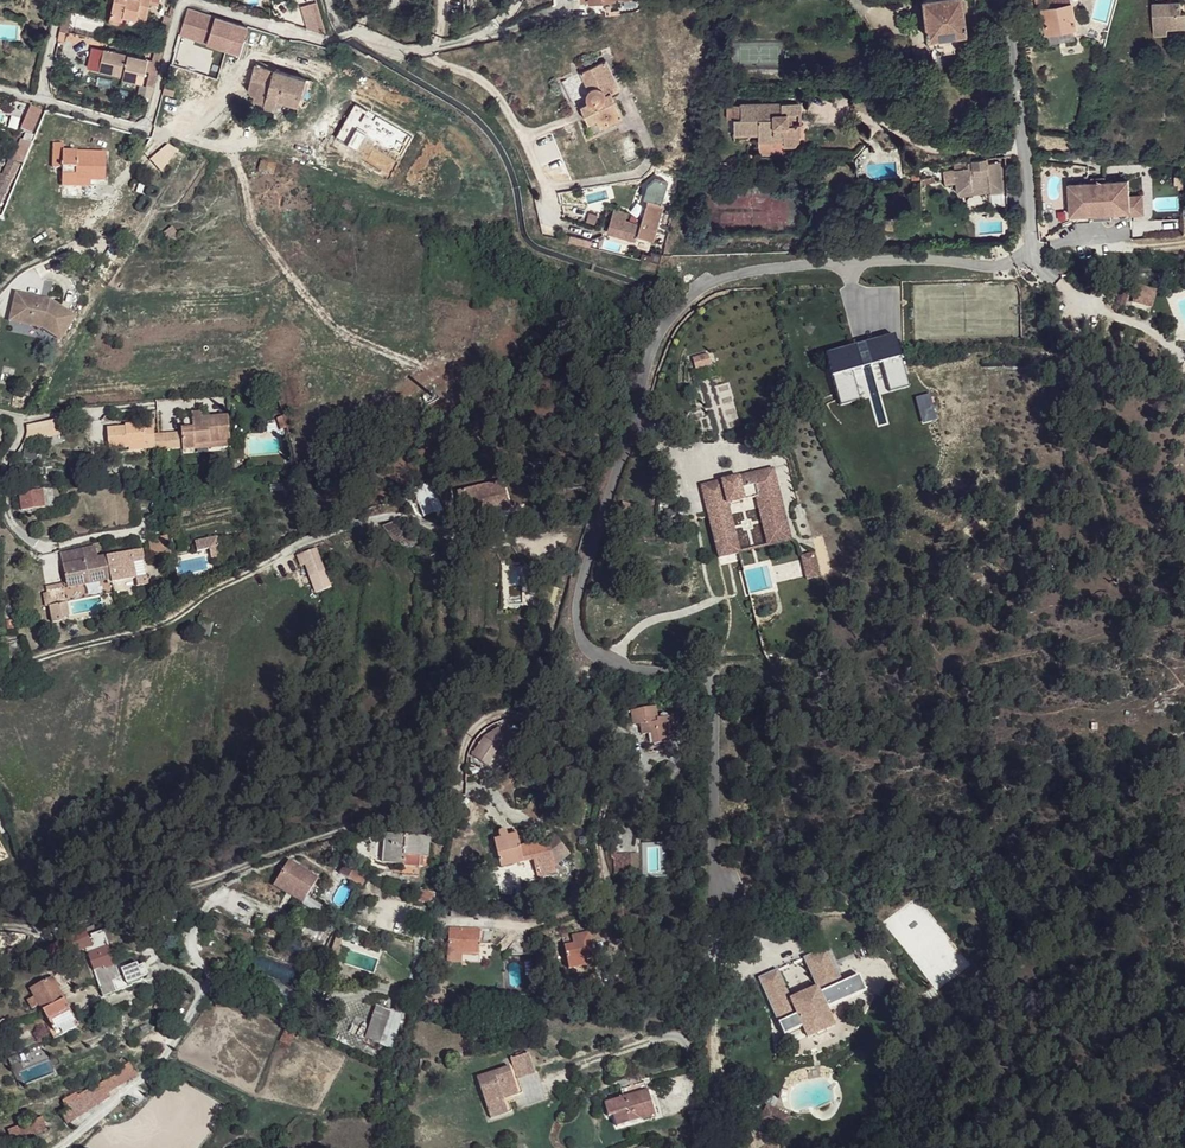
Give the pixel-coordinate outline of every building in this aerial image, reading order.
[(161,0),(116,0),(111,18),(124,20),(125,17),(148,22),(153,0),(160,2),(161,0)] [(962,0),(931,0),(923,1),(928,39),(966,34),(962,0)] [(1046,32),(1056,31),(1075,28),(1070,0),(1036,0),(1038,12),(1043,12),(1046,32)] [(317,2),(302,6),(310,34),(325,29),(317,2)] [(1154,35),(1184,32),(1184,13),(1182,14),(1181,4),(1152,5),(1154,35)] [(247,25),(186,8),(179,33),(239,51),(247,25)] [(65,12),(60,31),(64,32),(68,33),(73,14),(65,12)] [(172,17),(165,16),(160,38),(166,40),(172,17)] [(1075,28),(1056,31),(1058,45),(1077,42),(1075,28)] [(104,50),(101,63),(107,64),(106,71),(124,75),(123,79),(143,83),(148,59),(104,50)] [(162,53),(156,51),(148,85),(154,86),(162,53)] [(367,59),(361,55),(355,64),(372,75),(378,64),(369,59),(367,59)] [(606,61),(580,74),(588,91),(590,90),(592,89),(594,88),(597,88),(599,89),(601,91),(602,93),(603,95),(603,98),(603,100),(602,102),(600,104),(598,105),(595,106),(593,106),(591,105),(588,103),(580,107),(588,125),(596,121),(600,129),(622,119),(611,93),(619,89),(606,61)] [(101,63),(99,70),(106,71),(107,64),(101,63)] [(285,73),(256,64),(249,91),(251,94),(255,95),(254,101),(264,103),(264,104),(275,107),(277,100),(276,100),(285,73)] [(299,106),(307,80),(285,73),(276,100),(277,100),(299,106)] [(165,81),(162,93),(173,95),(176,84),(165,81)] [(154,86),(148,85),(145,96),(151,97),(154,86)] [(587,93),(586,96),(586,98),(586,101),(588,103),(591,105),(593,106),(595,106),(598,105),(600,104),(602,102),(603,100),(603,98),(603,95),(602,93),(601,91),(599,89),(597,88),(594,88),(592,89),(590,90),(588,91),(587,93)] [(734,134),(734,136),(758,135),(759,142),(784,141),(784,146),(794,146),(796,144),(797,142),(797,125),(788,126),(788,116),(800,115),(800,104),(741,105),(741,106),(741,120),(734,120),(734,134)] [(33,113),(30,123),(32,124),(33,122),(38,123),(40,115),(33,113)] [(34,136),(36,129),(35,129),(28,127),(26,134),(34,136)] [(23,164),(34,136),(26,134),(23,141),(21,141),(13,161),(18,163),(23,164)] [(62,169),(61,181),(90,181),(105,182),(106,153),(63,152),(64,144),(54,144),(53,168),(62,169)] [(970,186),(988,185),(989,193),(1001,192),(1000,163),(986,164),(986,158),(968,159),(968,167),(954,168),(943,169),(944,181),(954,180),(955,191),(971,189),(970,186)] [(15,172),(18,166),(9,162),(9,163),(8,162),(5,168),(15,172)] [(262,162),(259,172),(273,176),(276,165),(262,162)] [(731,163),(717,164),(718,174),(731,173),(731,163)] [(281,178),(284,167),(276,165),(273,176),(281,178)] [(11,180),(4,177),(0,185),(0,206),(11,180)] [(1098,188),(1098,194),(1106,194),(1106,187),(1109,187),(1108,183),(1095,183),(1095,187),(1098,188)] [(971,189),(955,191),(955,195),(989,193),(988,185),(970,186),(971,189)] [(1098,188),(1072,187),(1072,226),(1132,226),(1132,223),(1132,204),(1132,187),(1106,187),(1106,194),(1098,194),(1098,188)] [(1001,192),(989,193),(989,208),(1002,208),(1001,192)] [(614,208),(608,227),(615,230),(614,234),(635,241),(637,235),(652,240),(663,204),(648,199),(642,217),(640,224),(625,220),(627,213),(614,208)] [(1145,204),(1132,204),(1132,223),(1145,223),(1145,204)] [(571,236),(570,244),(586,245),(586,237),(571,236)] [(651,251),(649,261),(658,264),(661,254),(651,251)] [(105,257),(100,264),(105,268),(111,261),(105,257)] [(1156,291),(1138,287),(1134,301),(1151,306),(1156,291)] [(15,293),(9,317),(30,322),(32,313),(38,314),(44,317),(41,329),(59,341),(74,317),(49,301),(15,293)] [(30,322),(9,317),(8,322),(41,329),(44,317),(38,314),(32,313),(30,322)] [(849,374),(869,368),(878,365),(888,393),(908,387),(891,336),(860,346),(864,356),(856,358),(852,348),(822,358),(839,409),(859,403),(849,374)] [(864,356),(860,346),(852,348),(856,358),(864,356)] [(168,434),(169,450),(184,449),(184,451),(196,450),(196,446),(212,444),(231,442),(229,416),(219,417),(219,423),(204,424),(203,419),(203,413),(193,414),(195,428),(183,429),(183,433),(168,434)] [(195,428),(193,414),(181,415),(183,429),(195,428)] [(283,417),(277,419),(281,430),(286,428),(283,417)] [(135,419),(125,420),(125,427),(127,428),(127,425),(135,425),(135,419)] [(109,429),(110,450),(130,449),(130,447),(146,445),(147,450),(157,449),(155,435),(154,421),(145,422),(145,424),(135,425),(127,425),(127,428),(125,427),(109,429)] [(60,422),(26,425),(27,441),(61,438),(60,422)] [(155,435),(157,449),(157,451),(169,450),(168,434),(155,435)] [(185,455),(232,451),(231,442),(212,444),(213,449),(196,450),(184,451),(185,455)] [(131,455),(147,454),(147,450),(146,445),(130,447),(130,449),(131,455)] [(789,536),(771,469),(736,478),(737,483),(721,487),(720,483),(700,488),(717,555),(734,551),(722,507),(726,506),(754,498),(758,497),(770,541),(789,536)] [(501,482),(457,494),(464,519),(476,516),(475,513),(507,504),(504,491),(501,482)] [(428,505),(438,500),(431,484),(421,488),(428,505)] [(46,508),(44,490),(20,493),(22,511),(46,508)] [(767,547),(790,541),(789,536),(770,541),(758,497),(754,498),(767,547)] [(428,505),(433,515),(442,512),(443,511),(439,500),(438,500),(428,505)] [(739,554),(726,506),(722,507),(734,551),(717,555),(718,560),(739,554)] [(442,512),(433,515),(435,522),(445,519),(442,512)] [(149,541),(153,559),(171,555),(168,537),(149,541)] [(219,537),(195,541),(197,553),(210,551),(212,560),(223,558),(219,537)] [(303,546),(306,560),(323,557),(320,542),(303,546)] [(90,545),(62,551),(65,566),(69,588),(112,580),(113,583),(137,579),(134,564),(146,561),(144,549),(93,560),(90,545)] [(816,572),(812,555),(800,558),(804,575),(816,572)] [(818,578),(816,572),(804,575),(806,581),(818,578)] [(149,577),(137,579),(139,587),(150,585),(149,577)] [(64,589),(63,584),(47,587),(51,606),(54,623),(63,621),(63,617),(60,604),(67,603),(64,589)] [(548,592),(540,590),(537,601),(541,602),(545,603),(548,592)] [(67,603),(60,604),(63,617),(69,616),(67,603)] [(195,633),(210,638),(215,623),(200,619),(195,633)] [(655,707),(633,711),(635,723),(641,722),(643,735),(651,733),(653,745),(671,742),(667,717),(658,719),(655,707)] [(471,756),(487,766),(500,747),(509,748),(512,731),(498,728),(484,737),(471,756)] [(493,839),(500,867),(523,862),(520,847),(516,834),(510,836),(506,832),(505,829),(503,828),(502,829),(499,829),(498,832),(499,839),(493,839)] [(383,833),(382,862),(403,864),(403,875),(420,876),(421,856),(428,857),(429,836),(383,833)] [(556,834),(548,840),(528,845),(532,860),(534,869),(536,877),(556,872),(554,865),(570,855),(556,834)] [(520,847),(523,862),(532,860),(528,845),(520,847)] [(614,854),(614,871),(638,872),(637,855),(614,854)] [(289,860),(273,885),(302,903),(318,878),(289,860)] [(339,874),(356,883),(361,875),(345,865),(339,874)] [(433,904),(434,900),(435,894),(417,890),(415,901),(433,904)] [(464,905),(446,904),(446,913),(464,914),(464,905)] [(188,929),(180,924),(176,930),(184,935),(188,929)] [(303,935),(324,946),(329,935),(309,924),(303,935)] [(493,929),(449,927),(448,952),(463,952),(479,953),(480,943),(492,944),(493,929)] [(54,943),(61,960),(86,949),(94,972),(92,973),(92,975),(95,974),(100,988),(104,986),(107,996),(132,987),(132,986),(141,982),(144,980),(138,964),(125,969),(124,965),(116,967),(108,946),(103,948),(99,938),(90,941),(85,930),(54,943)] [(337,936),(334,944),(340,946),(342,938),(337,936)] [(563,941),(568,969),(587,965),(586,960),(593,959),(589,936),(572,939),(563,941)] [(45,947),(52,964),(61,960),(54,943),(45,947)] [(329,958),(336,961),(341,946),(340,946),(334,944),(329,958)] [(827,1008),(850,997),(826,947),(803,957),(817,987),(791,999),(777,970),(758,978),(785,1035),(804,1027),(809,1038),(835,1025),(827,1008)] [(463,952),(448,952),(448,961),(462,961),(463,952)] [(52,976),(30,988),(35,997),(29,1000),(33,1009),(40,1005),(49,1022),(46,1024),(55,1040),(64,1036),(80,1027),(52,976)] [(366,1039),(392,1048),(404,1015),(377,1006),(366,1039)] [(11,1027),(9,1022),(8,1020),(5,1019),(3,1021),(2,1024),(4,1029),(11,1027)] [(528,1053),(511,1059),(518,1079),(535,1072),(528,1053)] [(121,1072),(127,1081),(137,1074),(133,1068),(129,1062),(120,1069),(121,1072)] [(477,1077),(488,1110),(505,1104),(503,1099),(502,1095),(517,1090),(509,1067),(477,1077)] [(622,1068),(607,1072),(610,1081),(625,1077),(622,1068)] [(108,1091),(127,1081),(121,1072),(103,1082),(108,1091)] [(78,1096),(83,1105),(108,1091),(103,1082),(78,1096)] [(604,1103),(609,1117),(613,1116),(617,1127),(640,1120),(639,1114),(653,1109),(648,1090),(645,1082),(621,1090),(623,1097),(604,1103)] [(517,1090),(502,1095),(503,1099),(518,1094),(517,1090)] [(83,1105),(78,1096),(77,1093),(64,1100),(68,1108),(75,1121),(82,1117),(86,1112),(83,1105)] [(779,1127),(785,1114),(763,1103),(756,1116),(779,1127)] [(505,1104),(488,1110),(491,1118),(507,1113),(505,1104)] [(75,1121),(68,1108),(61,1112),(67,1125),(75,1121)] [(639,1114),(640,1120),(640,1121),(655,1116),(653,1109),(639,1114)] [(43,1118),(8,1128),(12,1143),(48,1133),(43,1118)]
